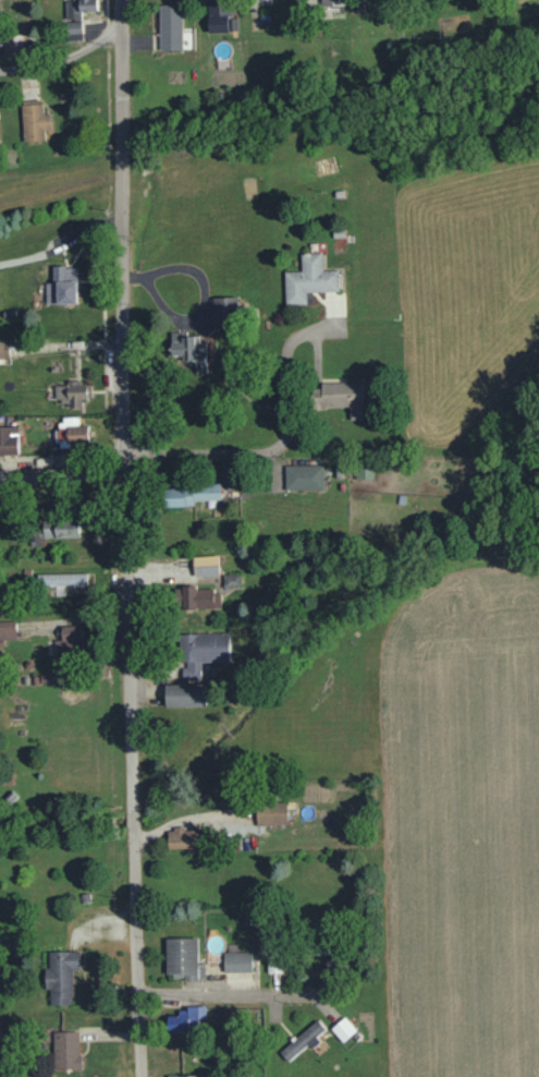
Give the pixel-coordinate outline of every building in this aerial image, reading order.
[(82,39),(81,11),(97,10),(97,0),(65,0),(66,20),(65,21),(66,40),(82,39)] [(208,32),(235,31),(235,18),(233,18),(232,0),(208,0),(208,32)] [(182,4),(159,5),(160,50),(183,50),(182,4)] [(22,141),(45,141),(45,130),(51,129),(50,114),(43,114),(42,104),(21,105),(22,141)] [(306,293),(338,291),(338,269),(323,270),(322,252),(301,253),(302,271),(284,272),(285,305),(307,304),(306,293)] [(46,303),(77,303),(77,266),(52,266),(52,282),(45,282),(46,303)] [(213,297),(214,327),(239,327),(238,297),(213,297)] [(205,372),(204,335),(183,336),(183,332),(171,332),(172,355),(183,355),(183,360),(195,360),(195,372),(205,372)] [(0,342),(0,359),(9,358),(8,342),(0,342)] [(82,399),(88,399),(88,382),(67,383),(67,385),(54,386),(54,401),(69,401),(69,409),(82,408),(82,399)] [(362,382),(322,382),(322,407),(350,406),(350,420),(363,419),(362,382)] [(79,417),(58,417),(58,442),(89,442),(89,426),(79,426),(79,417)] [(0,427),(0,455),(18,454),(17,426),(0,427)] [(323,489),(323,465),(285,465),(285,490),(323,489)] [(170,507),(194,506),(193,501),(222,500),(221,485),(169,487),(170,507)] [(80,537),(80,519),(43,519),(42,537),(80,537)] [(193,557),(194,577),(220,575),(219,556),(193,557)] [(87,573),(37,574),(38,585),(88,584),(87,573)] [(241,574),(223,575),(224,588),(241,587),(241,574)] [(175,610),(220,609),(220,588),(175,589),(175,610)] [(0,621),(0,640),(15,639),(15,621),(0,621)] [(83,625),(61,626),(62,641),(56,641),(56,657),(76,657),(75,644),(84,644),(83,625)] [(230,661),(229,633),(181,634),(181,668),(182,668),(183,681),(201,680),(201,662),(230,661)] [(166,685),(166,707),(205,707),(205,684),(166,685)] [(257,826),(288,825),(287,803),(256,804),(257,826)] [(168,830),(168,850),(188,849),(188,854),(203,853),(203,829),(168,830)] [(166,939),(166,977),(184,977),(184,981),(206,981),(205,963),(198,963),(198,938),(166,939)] [(49,952),(49,968),(45,968),(45,990),(50,990),(50,1005),(73,1005),(72,970),(80,970),(80,951),(49,952)] [(252,972),(252,952),(224,952),(225,972),(252,972)] [(282,973),(282,961),(268,960),(268,972),(282,973)] [(169,1033),(207,1032),(206,1007),(178,1008),(179,1016),(168,1016),(169,1033)] [(344,1043),(357,1031),(344,1017),(331,1029),(344,1043)] [(308,1044),(311,1046),(327,1031),(316,1019),(280,1053),(288,1062),(308,1044)] [(80,1070),(80,1032),(53,1033),(54,1070),(80,1070)]
